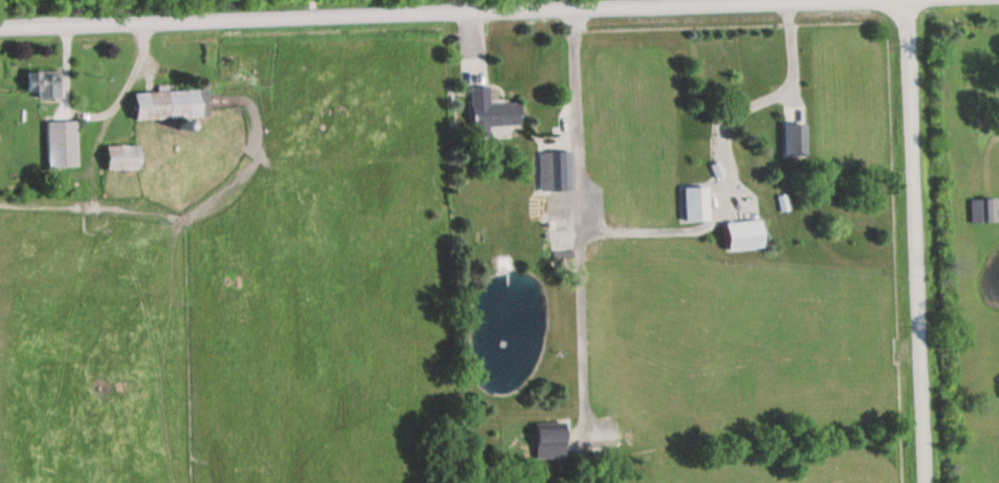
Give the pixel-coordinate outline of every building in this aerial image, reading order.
[(57,99),(57,73),(25,73),(25,93),(36,93),(36,99),(57,99)] [(469,87),(470,127),(518,126),(518,103),(487,104),(487,87),(469,87)] [(132,92),(133,120),(207,118),(207,90),(132,92)] [(76,122),(46,122),(46,167),(76,167),(76,122)] [(784,124),(784,156),(804,156),(804,124),(784,124)] [(104,146),(104,171),(137,171),(137,146),(104,146)] [(538,192),(571,192),(571,153),(538,153),(538,192)] [(682,188),(683,222),(707,221),(706,187),(682,188)] [(759,221),(724,224),(726,251),(761,248),(759,221)] [(535,430),(535,459),(563,459),(563,430),(535,430)]
